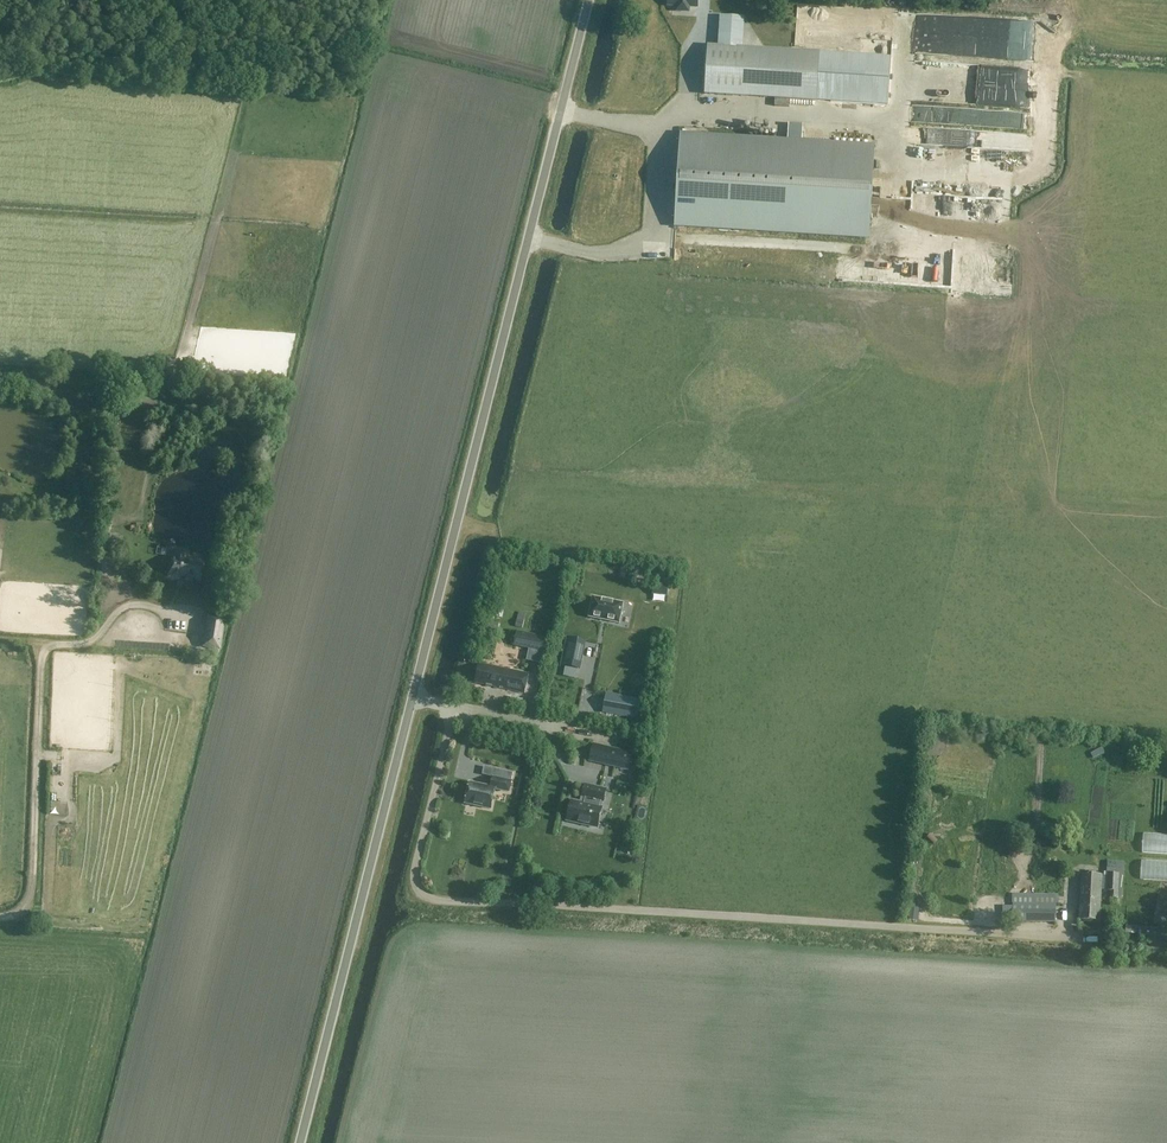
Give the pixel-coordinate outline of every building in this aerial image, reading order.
[(668,5),(677,6),(677,11),(688,12),(689,7),(697,7),(698,0),(668,0),(668,5)] [(704,94),(890,106),(893,58),(708,47),(704,94)] [(778,127),(777,141),(791,142),(792,128),(778,127)] [(680,135),(675,225),(869,237),(874,147),(791,142),(777,141),(680,135)] [(920,173),(912,172),(911,186),(919,186),(920,173)] [(921,217),(920,205),(909,205),(909,217),(921,217)] [(170,557),(167,577),(191,581),(192,578),(200,580),(203,562),(187,559),(187,557),(186,554),(184,552),(182,551),(180,551),(177,551),(175,553),(173,555),(173,557),(170,557)] [(622,603),(622,604),(594,598),(594,597),(593,597),(592,598),(593,599),(589,616),(589,617),(590,618),(590,617),(618,623),(618,624),(619,624),(620,623),(619,623),(623,605),(623,604),(622,603)] [(224,619),(208,617),(203,647),(219,649),(224,619)] [(610,624),(605,635),(615,639),(620,629),(610,624)] [(547,638),(517,632),(514,644),(544,651),(547,638)] [(567,638),(561,666),(577,669),(583,641),(567,638)] [(524,694),(529,674),(479,664),(475,683),(524,694)] [(606,693),(605,704),(612,705),(614,694),(606,693)] [(630,694),(629,704),(640,705),(640,695),(630,694)] [(614,706),(624,706),(624,697),(614,696),(614,706)] [(629,720),(637,720),(637,711),(628,711),(629,720)] [(1166,750),(1166,742),(1154,743),(1154,751),(1166,750)] [(589,761),(628,770),(631,754),(593,745),(589,761)] [(491,787),(470,783),(465,804),(490,809),(495,789),(509,792),(511,781),(493,777),(491,787)] [(567,821),(597,828),(602,808),(600,808),(602,801),(603,802),(606,790),(585,785),(582,797),(585,797),(583,804),(572,801),(567,821)] [(1107,865),(1107,892),(1110,892),(1109,899),(1119,900),(1119,893),(1122,893),(1123,866),(1107,865)] [(1081,874),(1079,921),(1099,922),(1102,875),(1081,874)] [(1056,923),(1056,910),(1011,910),(1012,923),(1056,923)]
